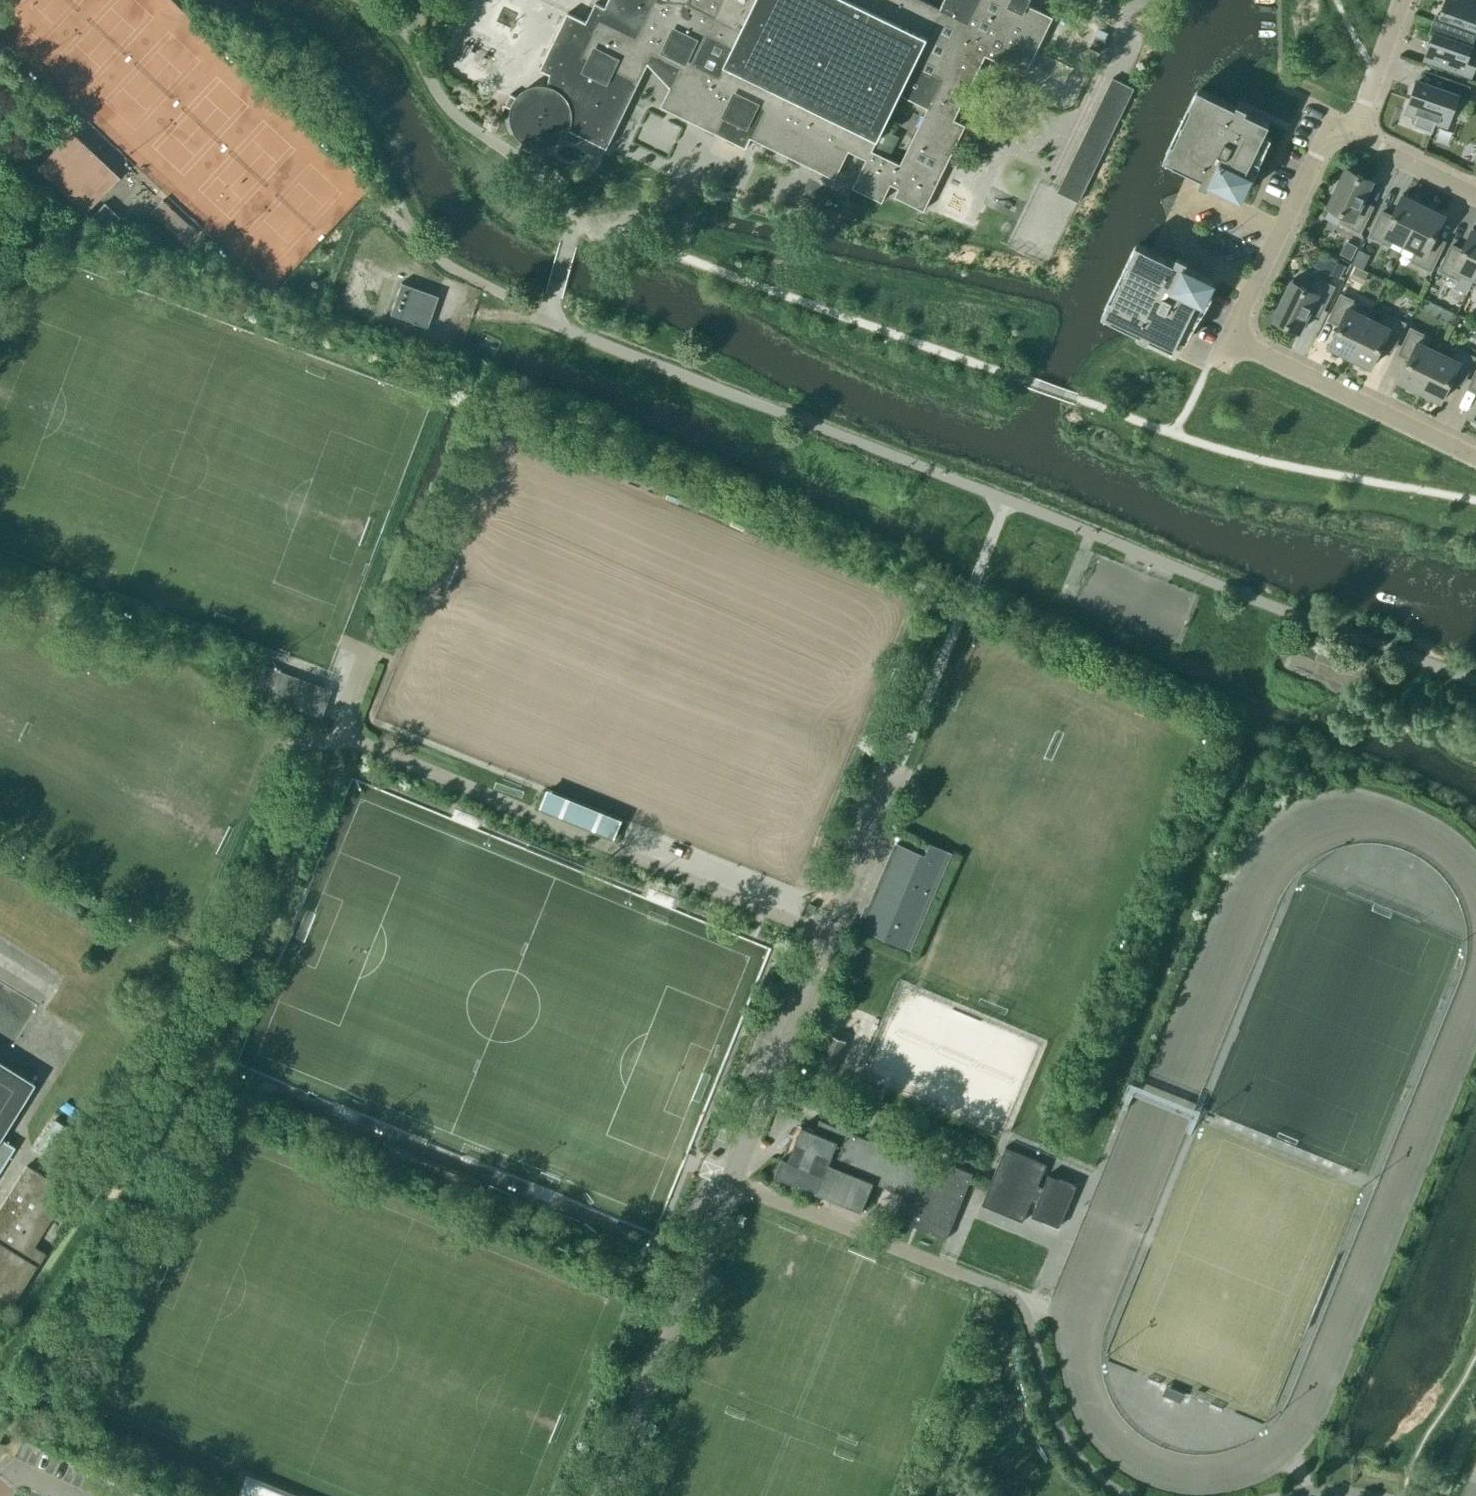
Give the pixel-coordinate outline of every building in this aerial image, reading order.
[(1053,17),(1018,0),(945,0),(941,9),(923,0),(609,0),(605,8),(596,3),(586,22),(568,13),(540,70),(550,75),(548,86),(546,85),(536,85),(526,89),(518,96),(517,97),(511,94),(505,106),(511,109),(511,110),(510,121),(514,131),(520,139),(522,141),(519,147),(531,153),(534,146),(544,147),(553,145),(560,141),(567,135),(569,130),(607,149),(648,64),(670,87),(661,106),(747,148),(752,138),(835,178),(849,150),(867,159),(853,187),(882,201),(891,184),(899,188),(895,196),(924,210),(966,125),(954,119),(986,55),(1025,74),(1053,17)] [(1475,37),(1475,34),(1475,0),(1471,0),(1468,8),(1446,1),(1447,0),(1446,0),(1440,15),(1438,14),(1434,23),(1475,37)] [(1475,37),(1434,23),(1431,31),(1434,32),(1428,48),(1429,49),(1430,47),(1451,54),(1447,67),(1471,76),(1475,63),(1475,38),(1475,37)] [(1100,53),(1106,42),(1095,37),(1090,48),(1100,53)] [(1417,81),(1410,101),(1414,102),(1410,112),(1418,114),(1414,126),(1433,132),(1437,121),(1444,124),(1447,114),(1451,115),(1458,96),(1466,99),(1471,86),(1446,77),(1441,90),(1417,81)] [(1134,88),(1112,78),(1057,192),(1079,202),(1134,88)] [(1270,123),(1226,102),(1200,89),(1166,160),(1241,196),(1251,175),(1246,173),(1270,123)] [(119,177),(71,132),(37,169),(85,214),(119,177)] [(1344,169),(1345,169),(1327,208),(1328,208),(1329,207),(1344,214),(1339,223),(1360,233),(1372,210),(1361,204),(1373,179),(1371,178),(1371,180),(1345,167),(1344,169)] [(1393,237),(1405,243),(1424,205),(1404,195),(1405,194),(1403,193),(1390,219),(1379,213),(1367,236),(1388,246),(1393,237)] [(196,231),(163,201),(152,213),(185,244),(196,231)] [(120,217),(105,203),(90,219),(104,233),(120,217)] [(1424,205),(1405,243),(1416,249),(1410,261),(1431,272),(1444,245),(1433,239),(1445,214),(1444,213),(1443,214),(1424,205)] [(1475,275),(1475,231),(1474,229),(1474,228),(1473,227),(1460,253),(1449,247),(1437,271),(1458,282),(1463,272),(1475,277),(1475,275)] [(1340,254),(1351,259),(1358,246),(1346,240),(1340,254)] [(1214,281),(1152,251),(1139,245),(1104,315),(1174,349),(1198,299),(1204,302),(1214,281)] [(1340,278),(1346,266),(1320,254),(1314,266),(1340,278)] [(1382,279),(1356,266),(1350,279),(1376,291),(1382,279)] [(1273,316),(1272,318),(1298,331),(1297,333),(1299,334),(1312,309),(1323,314),(1337,288),(1317,277),(1310,289),(1296,282),(1297,280),(1295,279),(1275,317),(1273,316)] [(426,327),(437,296),(401,283),(390,314),(426,327)] [(1350,357),(1369,318),(1358,313),(1363,304),(1342,294),(1330,317),(1341,322),(1328,348),(1330,349),(1331,347),(1350,357)] [(1381,324),(1369,318),(1350,357),(1370,366),(1369,368),(1371,369),(1384,343),(1395,349),(1407,324),(1386,313),(1381,324)] [(1401,381),(1420,391),(1439,352),(1428,347),(1433,338),(1412,328),(1400,351),(1411,356),(1398,382),(1400,383),(1401,381)] [(1420,391),(1440,400),(1439,402),(1441,403),(1454,377),(1465,383),(1475,360),(1475,357),(1456,348),(1451,358),(1439,352),(1420,391)] [(279,677),(255,668),(247,689),(320,716),(328,695),(319,691),(321,688),(280,673),(279,677)] [(623,820),(548,789),(540,808),(615,839),(623,820)] [(925,857),(896,844),(860,927),(910,949),(951,854),(930,845),(925,857)] [(816,907),(810,904),(807,909),(814,912),(816,907)] [(827,1075),(842,1038),(831,1033),(815,1070),(827,1075)] [(0,1064),(0,1134),(37,1075),(35,1074),(30,1083),(0,1064)] [(775,1175),(818,1193),(862,1211),(862,1210),(867,1212),(878,1184),(904,1194),(919,1200),(933,1166),(820,1120),(815,1131),(796,1124),(792,1135),(787,1133),(776,1147),(782,1151),(789,1140),(790,1140),(783,1158),(782,1157),(775,1175)] [(14,1147),(0,1138),(0,1170),(14,1147)] [(1005,1147),(982,1205),(1023,1222),(1032,1201),(1037,1203),(1031,1216),(1059,1227),(1076,1186),(1049,1174),(1043,1187),(1038,1185),(1047,1164),(1005,1147)] [(919,1200),(904,1194),(894,1218),(947,1239),(973,1173),(944,1162),(941,1169),(933,1166),(919,1200)] [(24,1168),(0,1207),(0,1302),(9,1307),(35,1266),(36,1267),(45,1252),(33,1245),(66,1191),(25,1166),(24,1168)] [(245,1476),(237,1495),(293,1495),(245,1476)]
